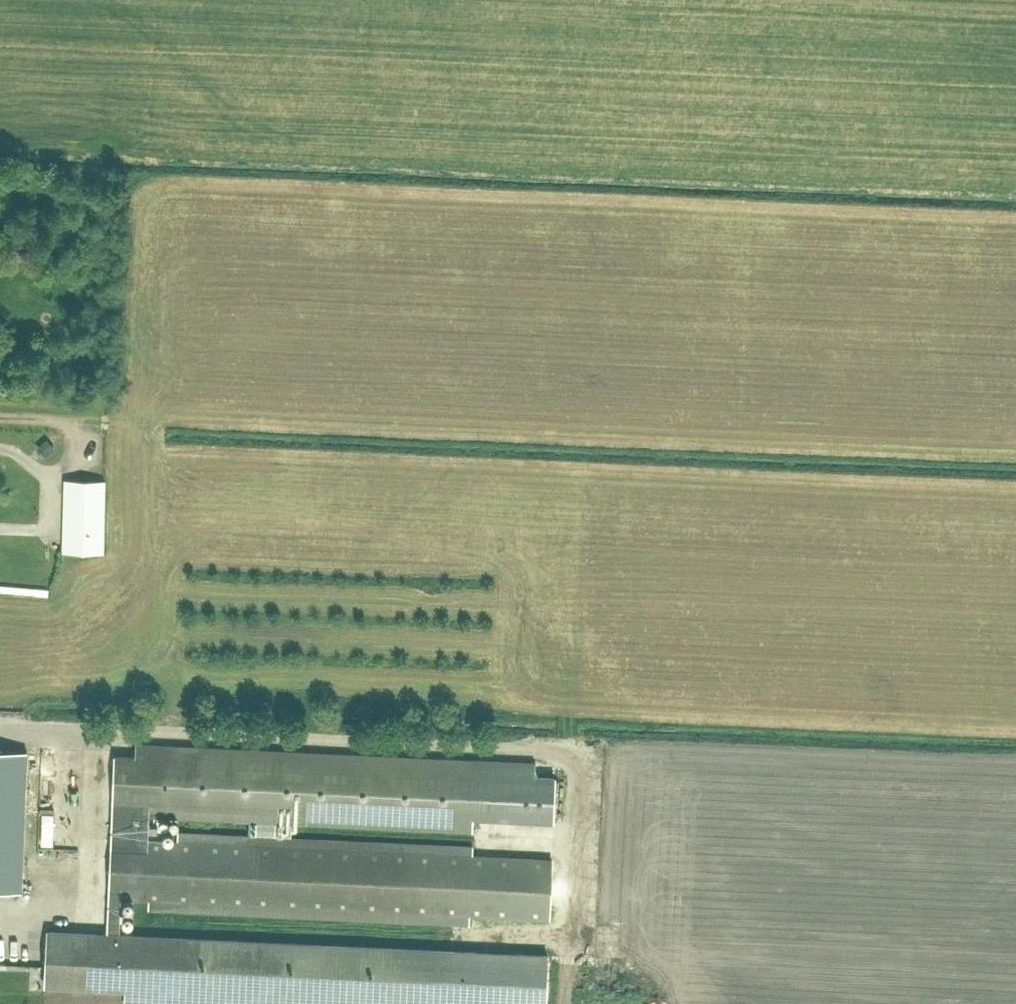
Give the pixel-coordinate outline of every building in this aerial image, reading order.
[(80,500),(106,498),(105,481),(79,482),(80,500)] [(68,544),(68,550),(112,550),(113,506),(85,506),(84,544),(68,544)] [(109,896),(106,934),(46,932),(44,987),(124,991),(123,1003),(546,1003),(548,954),(119,935),(121,897),(548,918),(551,860),(147,840),(148,816),(472,831),(473,818),(553,822),(555,775),(534,774),(535,760),(136,742),(135,755),(115,754),(111,838),(109,896)] [(21,891),(27,750),(0,749),(0,890),(21,891)] [(54,825),(72,821),(68,804),(50,808),(54,825)]
